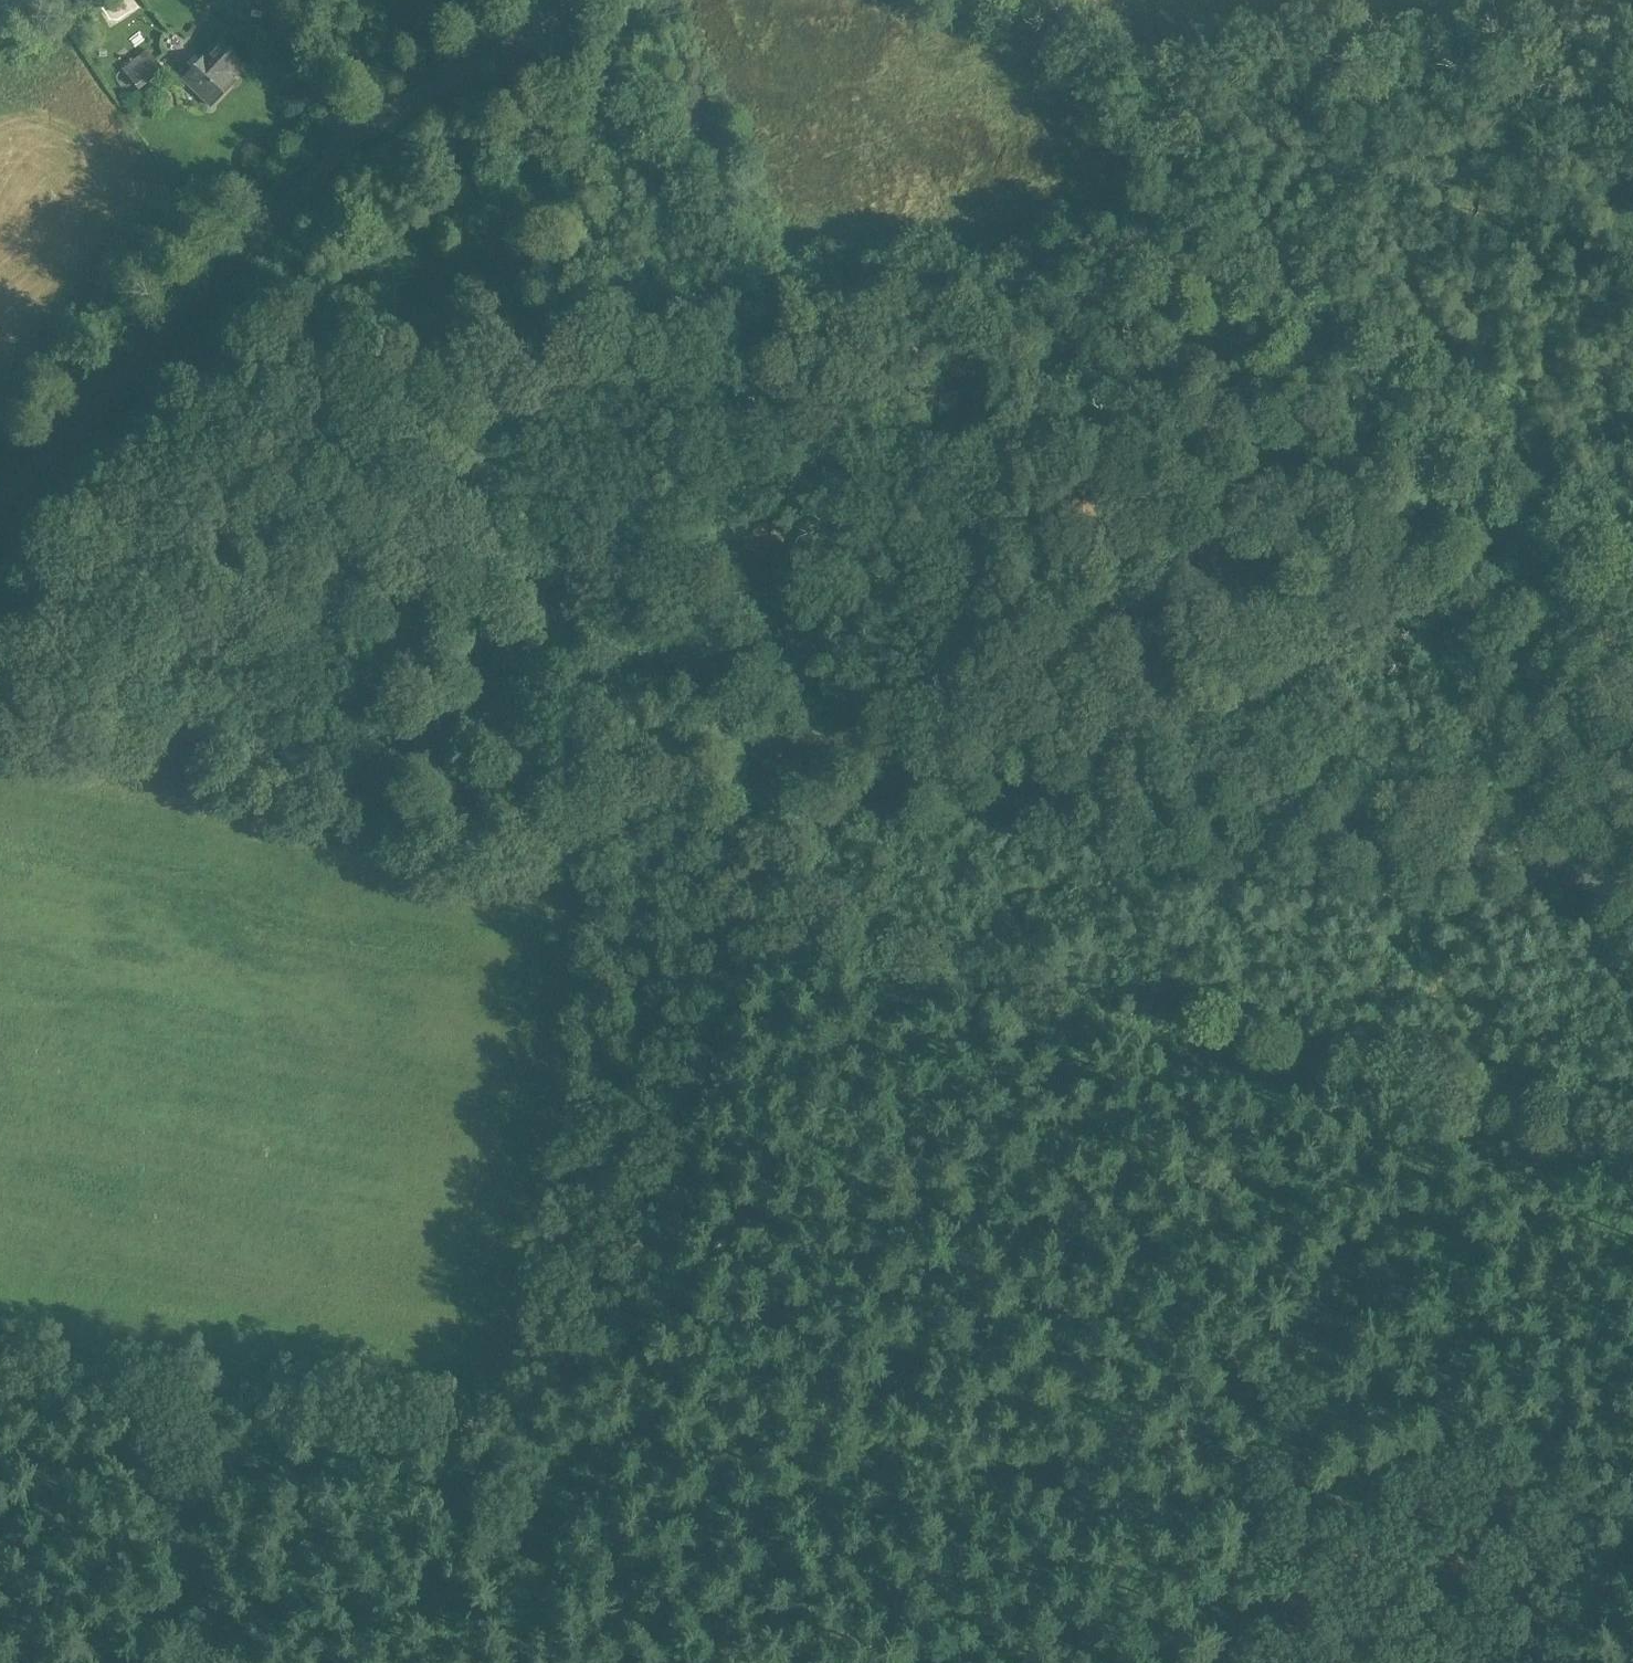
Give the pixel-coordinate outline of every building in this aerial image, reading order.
[(241,11),(251,0),(230,0),(241,11)] [(206,53),(182,80),(212,106),(235,79),(226,71),(239,56),(219,39),(206,54),(206,53)] [(139,90),(164,71),(147,49),(122,69),(139,90)]
